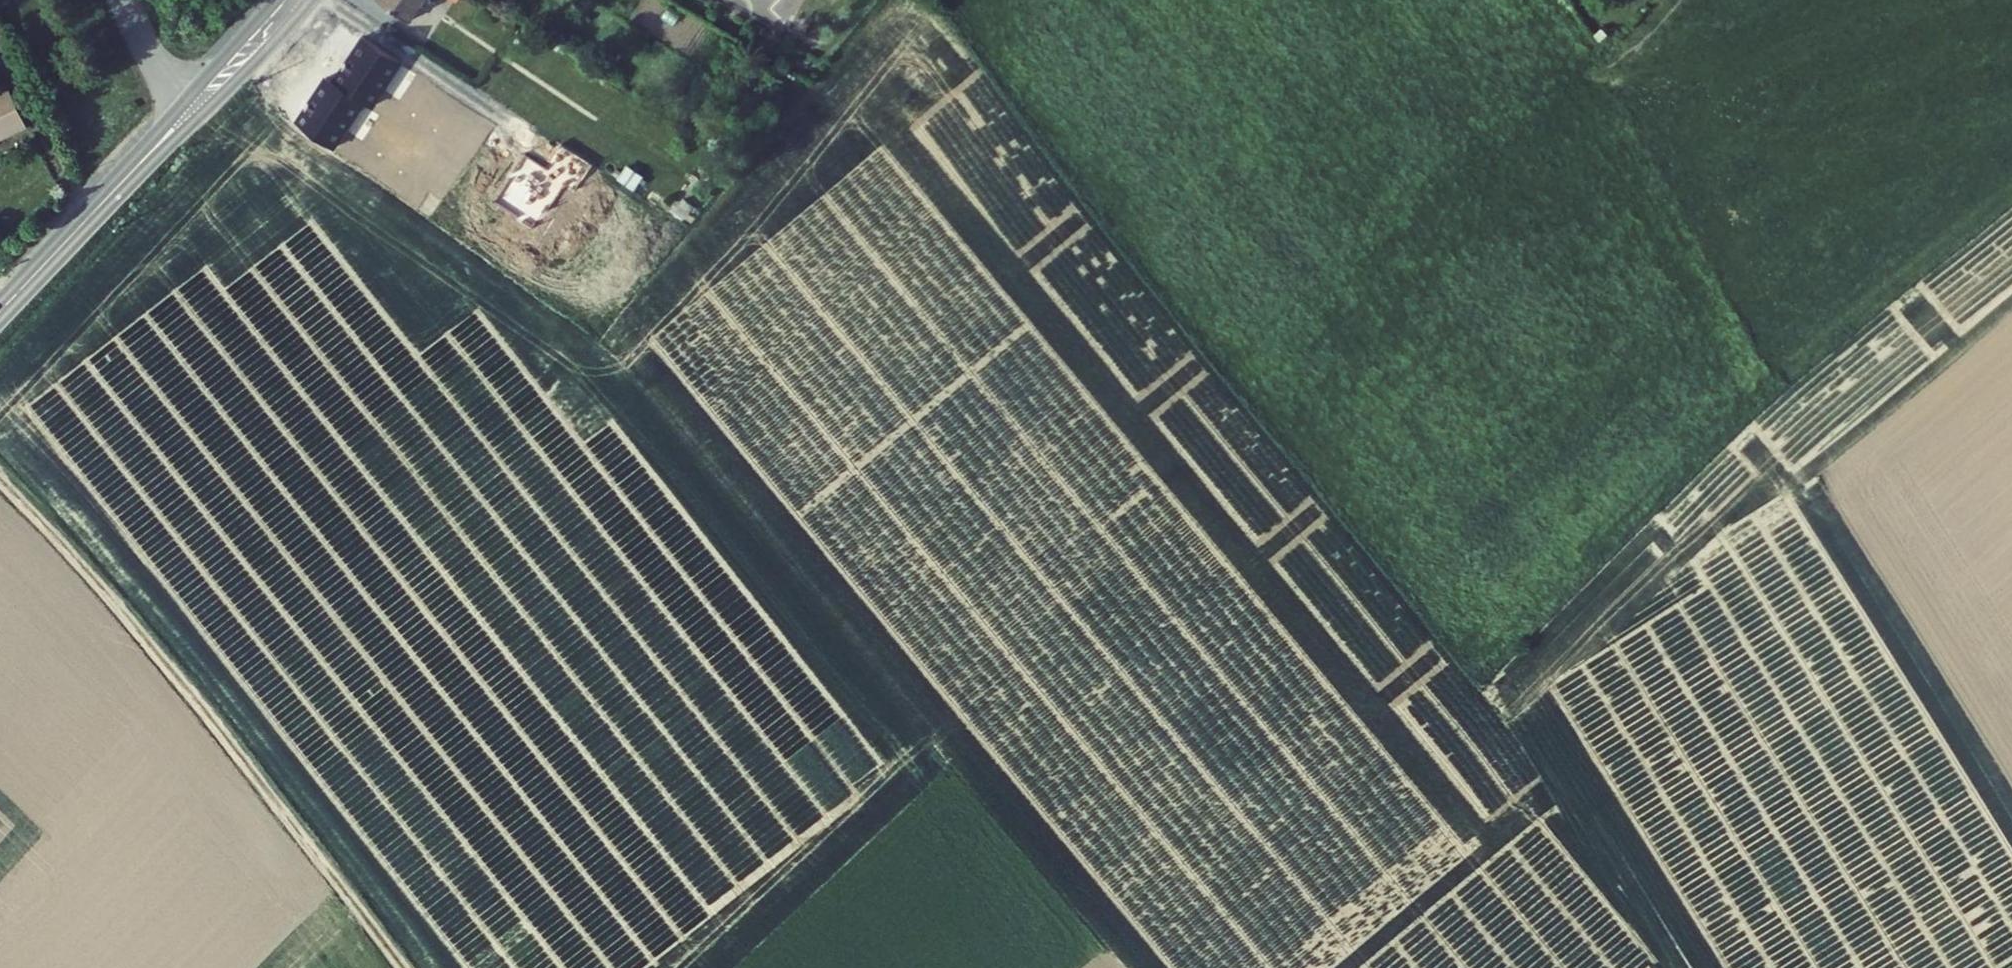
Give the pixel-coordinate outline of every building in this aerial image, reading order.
[(401,13),(410,0),(384,0),(401,13)] [(0,98),(0,139),(15,132),(0,98)]
